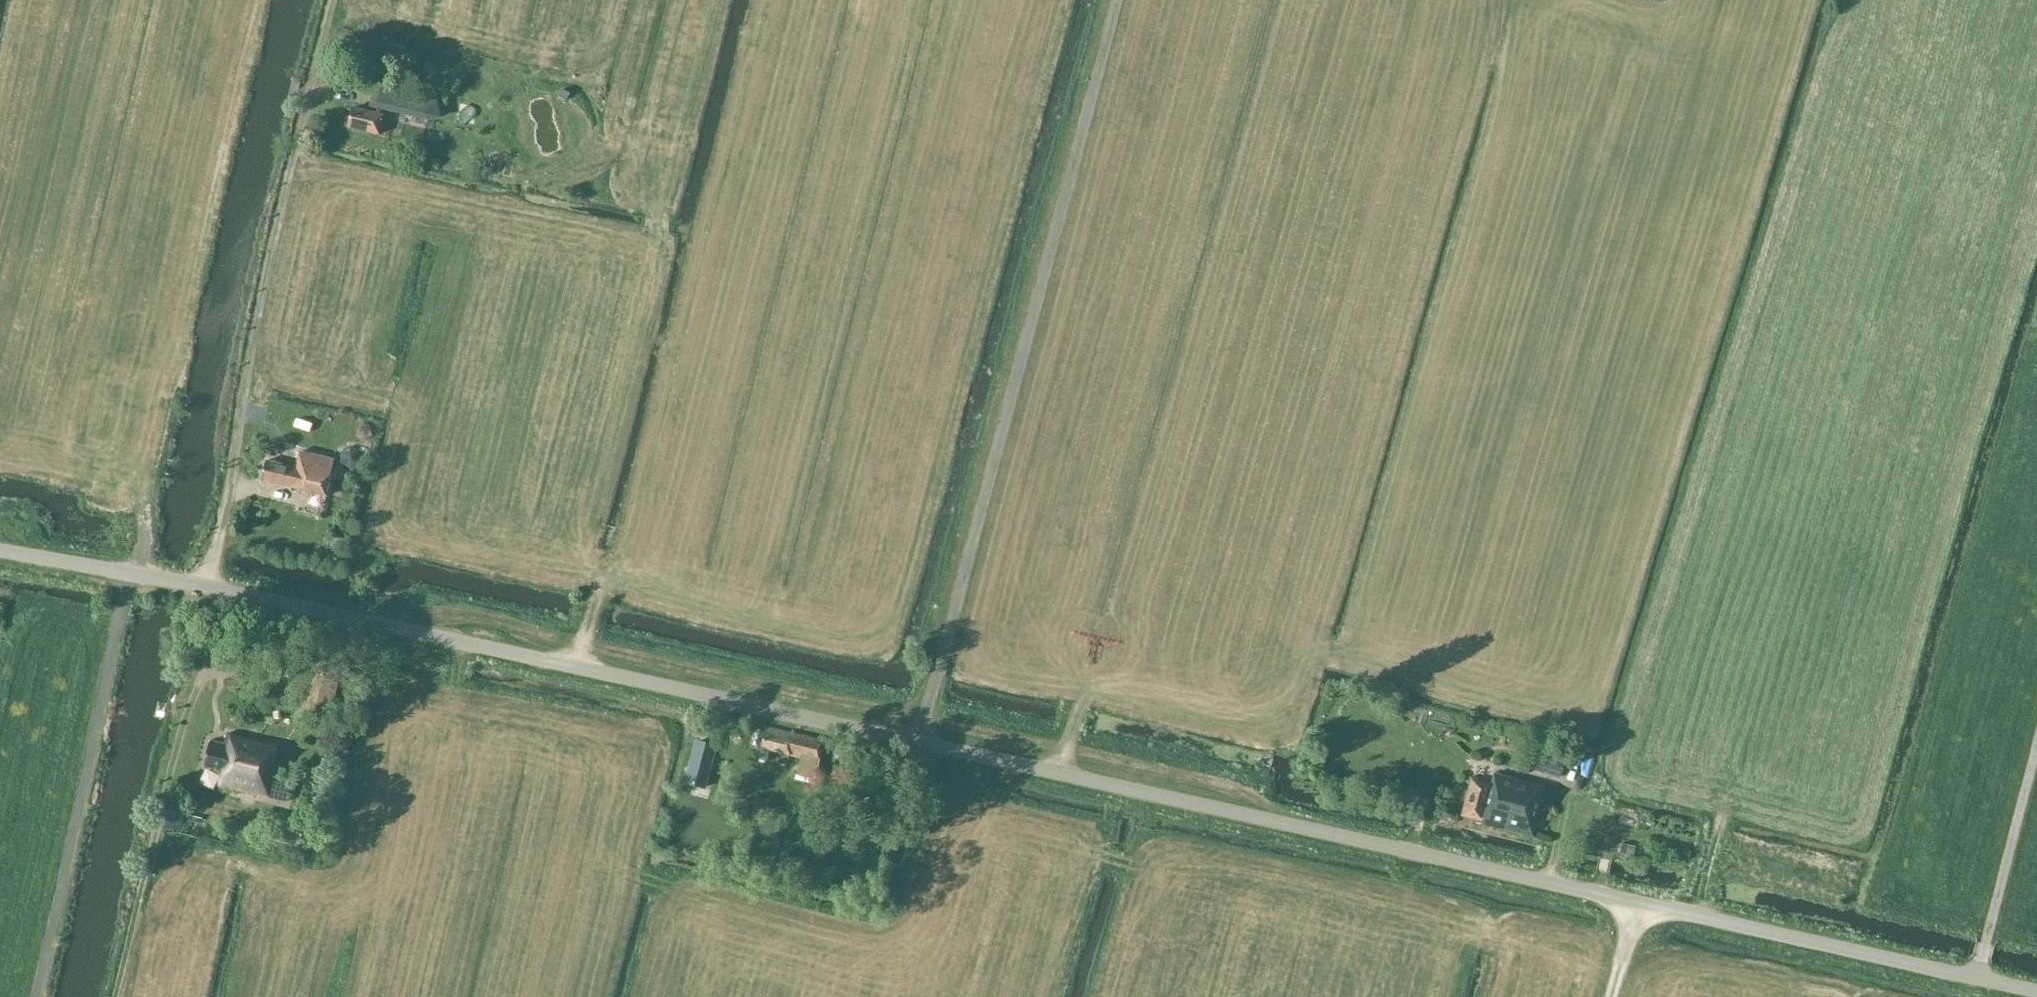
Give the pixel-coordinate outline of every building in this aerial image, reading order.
[(438,102),(381,88),(372,101),(371,106),(430,121),(441,119),(438,102)] [(384,116),(384,115),(352,108),(348,127),(379,135),(379,134),(394,138),(399,119),(384,116)] [(362,457),(360,451),(356,448),(350,447),(342,450),(340,459),(341,463),(345,469),(353,470),(359,466),(362,457)] [(326,497),(335,459),(300,451),(296,467),(266,460),(261,481),(326,497)] [(820,759),(825,741),(767,726),(761,748),(759,758),(768,760),(770,751),(800,758),(796,775),(815,780),(820,759)] [(222,770),(218,786),(269,798),(278,762),(275,761),(278,745),(228,733),(225,744),(209,740),(203,765),(222,770)] [(705,787),(716,747),(696,742),(685,781),(705,787)] [(1566,755),(1533,745),(1525,769),(1558,779),(1566,755)] [(1539,801),(1543,786),(1494,774),(1491,785),(1471,780),(1462,815),(1483,820),(1482,824),(1532,836),(1541,801),(1539,801)] [(181,806),(172,804),(170,812),(179,814),(181,806)]
